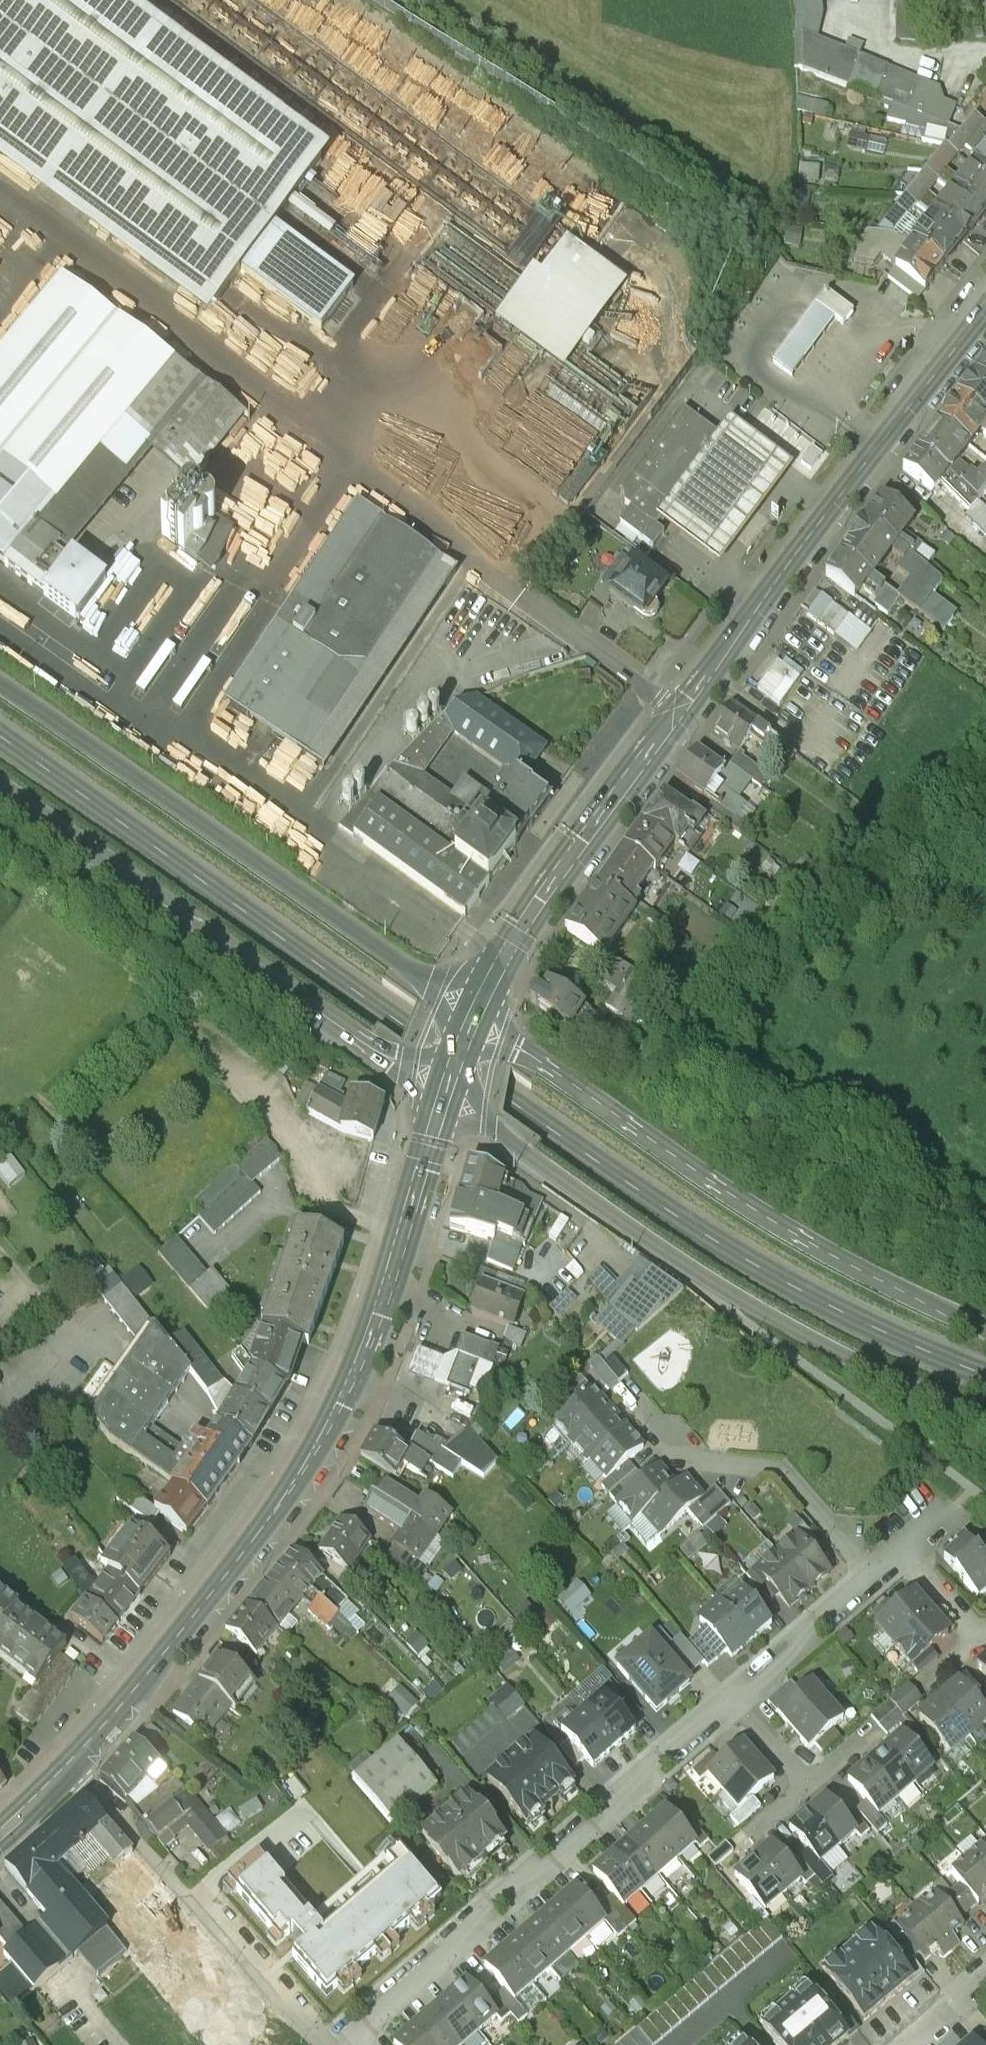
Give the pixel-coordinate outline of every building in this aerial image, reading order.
[(101,0),(0,0),(0,143),(216,304),(321,163),(101,0)] [(795,33),(816,42),(822,19),(820,0),(793,0),(795,9),(795,33)] [(896,41),(918,41),(919,0),(897,0),(896,41)] [(816,42),(795,33),(794,69),(891,105),(902,76),(816,42)] [(921,83),(902,76),(891,105),(892,105),(910,112),(921,83)] [(921,83),(910,112),(948,128),(957,109),(934,100),(938,90),(921,83)] [(827,106),(795,98),(796,113),(824,119),(827,106)] [(945,147),(956,156),(956,157),(964,147),(970,152),(983,136),(985,139),(985,127),(974,117),(960,133),(948,128),(910,112),(892,105),(887,120),(906,125),(905,127),(925,132),(921,141),(945,147)] [(863,132),(849,129),(845,151),(866,155),(869,141),(862,140),(863,132)] [(925,172),(936,181),(945,170),(956,156),(945,147),(925,172)] [(972,169),(985,180),(985,151),(972,169)] [(797,168),(795,185),(815,186),(817,170),(797,168)] [(951,193),(982,218),(985,214),(985,180),(972,169),(960,183),(951,193)] [(936,181),(951,193),(960,183),(945,170),(936,181)] [(905,197),(916,205),(936,181),(925,172),(905,197)] [(951,193),(931,218),(963,243),(982,218),(951,193)] [(888,236),(891,237),(907,218),(916,205),(905,197),(875,235),(888,236)] [(911,243),(914,245),(942,267),(963,243),(931,218),(921,230),(907,218),(891,237),(910,244),(911,243)] [(873,267),(881,257),(896,269),(924,292),(932,282),(931,282),(942,267),(914,245),(910,244),(891,237),(888,236),(875,235),(867,234),(846,261),(873,267)] [(627,288),(566,244),(529,295),(520,289),(495,323),(563,374),(627,288)] [(917,301),(924,292),(896,269),(888,279),(917,301)] [(174,364),(62,282),(0,357),(0,560),(5,564),(120,427),(174,364)] [(853,315),(825,294),(772,367),(790,381),(834,323),(842,329),(853,315)] [(795,310),(777,340),(786,346),(805,316),(795,310)] [(974,378),(985,387),(985,363),(974,378)] [(174,364),(120,427),(149,451),(195,489),(249,421),(174,364)] [(958,400),(985,421),(985,387),(974,378),(958,400)] [(939,425),(968,448),(972,443),(980,433),(984,436),(983,437),(985,440),(985,421),(958,400),(939,425)] [(654,429),(665,436),(680,414),(669,406),(654,429)] [(656,529),(721,441),(684,413),(623,495),(625,506),(631,511),(656,529)] [(792,468),(729,421),(656,519),(674,533),(719,566),(784,478),(792,468)] [(918,451),(919,451),(948,474),(957,482),(967,492),(976,481),(960,468),(952,469),(968,448),(939,425),(938,424),(918,451)] [(328,457),(284,425),(266,450),(310,481),(328,457)] [(33,585),(54,558),(55,559),(57,556),(93,513),(95,516),(149,451),(120,427),(5,564),(33,585)] [(983,437),(984,436),(980,433),(972,443),(985,454),(985,440),(983,437)] [(821,457),(812,450),(801,465),(811,472),(821,457)] [(919,451),(903,471),(936,497),(940,492),(936,489),(942,482),(949,490),(957,482),(948,474),(919,451)] [(967,492),(979,503),(984,495),(985,496),(985,476),(983,473),(976,481),(967,492)] [(882,500),(903,516),(914,501),(895,482),(882,500)] [(970,512),(979,503),(967,492),(957,482),(949,490),(949,491),(970,512)] [(214,529),(210,527),(212,526),(213,524),(213,522),(213,520),(213,518),(213,517),(212,516),(212,514),(210,512),(209,511),(206,510),(204,510),(202,510),(201,511),(201,509),(200,507),(199,504),(198,503),(196,502),(194,501),(192,500),(190,500),(188,501),(186,502),(184,503),(183,504),(182,506),(181,508),(181,510),(181,512),(182,514),(180,514),(179,514),(177,514),(176,515),(174,516),(173,517),(172,519),(171,521),(171,523),(171,525),(172,527),(162,540),(197,565),(204,555),(214,529)] [(864,524),(907,556),(925,569),(933,558),(903,536),(912,523),(903,516),(882,500),(864,524)] [(979,503),(970,512),(965,517),(985,537),(985,510),(979,503)] [(664,535),(656,529),(631,511),(620,526),(652,550),(664,535)] [(445,571),(359,514),(229,708),(314,765),(445,571)] [(864,524),(841,556),(871,578),(890,551),(894,558),(902,564),(907,556),(864,524)] [(645,560),(652,550),(620,526),(613,536),(640,556),(645,560)] [(86,579),(57,556),(55,559),(54,558),(33,585),(77,619),(105,581),(92,572),(86,579)] [(659,571),(645,560),(640,556),(633,566),(652,580),(659,571)] [(840,556),(825,577),(851,597),(859,586),(863,591),(875,600),(884,588),(871,578),(841,556),(840,556)] [(925,569),(907,556),(902,564),(892,577),(906,587),(898,598),(942,631),(952,617),(929,599),(942,582),(925,569)] [(633,566),(632,565),(609,597),(622,607),(623,605),(643,620),(645,621),(647,621),(650,620),(651,619),(653,618),(654,617),(656,615),(656,613),(657,611),(656,608),(655,606),(654,604),(653,603),(664,589),(652,580),(633,566)] [(898,598),(884,588),(875,600),(872,604),(886,614),(898,598)] [(851,618),(814,592),(800,611),(856,652),(880,620),(860,605),(851,618)] [(799,679),(777,662),(757,690),(779,706),(799,679)] [(503,770),(522,782),(545,750),(475,700),(456,709),(369,795),(487,884),(514,846),(482,823),(455,804),(421,779),(450,732),(503,770)] [(785,747),(730,706),(711,732),(739,753),(750,737),(778,758),(785,747)] [(795,754),(785,747),(778,758),(787,765),(795,754)] [(724,771),(696,752),(676,778),(716,806),(726,792),(736,779),(740,782),(747,778),(733,769),(728,765),(724,771)] [(742,757),(733,769),(747,778),(750,781),(760,788),(767,779),(757,772),(759,769),(742,757)] [(514,846),(529,826),(530,827),(548,802),(522,782),(503,770),(496,780),(507,788),(496,803),(482,823),(514,846)] [(750,781),(747,778),(740,782),(736,779),(726,792),(737,800),(750,781)] [(482,823),(496,803),(469,784),(455,804),(482,823)] [(756,813),(737,800),(726,792),(716,806),(710,814),(741,835),(756,813)] [(489,885),(487,884),(369,795),(339,827),(465,918),(489,885)] [(663,796),(643,824),(674,846),(688,856),(699,840),(694,837),(704,823),(692,814),(691,816),(663,796)] [(643,824),(623,850),(651,870),(655,872),(674,846),(643,824)] [(623,850),(597,886),(626,905),(634,894),(651,870),(623,850)] [(597,886),(565,930),(602,955),(634,911),(626,905),(597,886)] [(634,894),(626,905),(634,911),(644,917),(648,910),(636,902),(639,898),(634,894)] [(621,994),(634,975),(613,962),(601,980),(621,994)] [(590,1011),(550,985),(545,994),(540,991),(536,991),(531,999),(533,1005),(569,1028),(576,1017),(583,1022),(590,1011)] [(344,1087),(325,1078),(320,1089),(325,1091),(323,1095),(341,1104),(344,1099),(339,1097),(344,1087)] [(353,1094),(349,1107),(341,1104),(323,1095),(325,1091),(320,1089),(307,1112),(307,1113),(341,1131),(373,1141),(383,1103),(353,1094)] [(267,1139),(235,1166),(243,1175),(252,1185),(280,1160),(275,1148),(267,1139)] [(506,1178),(470,1161),(451,1229),(473,1236),(480,1216),(498,1222),(500,1222),(503,1214),(521,1221),(519,1226),(531,1231),(541,1204),(530,1197),(531,1193),(505,1182),(506,1178)] [(243,1175),(235,1166),(192,1202),(201,1213),(243,1175)] [(201,1213),(198,1216),(215,1235),(260,1194),(252,1185),(243,1175),(201,1213)] [(521,1221),(503,1214),(500,1222),(498,1222),(492,1240),(494,1241),(484,1271),(497,1276),(509,1280),(521,1246),(524,1247),(531,1231),(519,1226),(521,1221)] [(296,1230),(282,1274),(328,1289),(343,1245),(296,1230)] [(207,1274),(175,1237),(158,1253),(189,1289),(207,1274)] [(640,1286),(652,1269),(636,1257),(613,1284),(622,1292),(632,1280),(640,1286)] [(137,1295),(152,1281),(138,1266),(123,1280),(137,1295)] [(610,1306),(622,1292),(613,1284),(597,1267),(586,1278),(610,1306)] [(484,1271),(475,1268),(471,1280),(482,1285),(483,1283),(493,1287),(497,1276),(484,1271)] [(155,1328),(109,1269),(90,1284),(141,1348),(155,1328)] [(640,1286),(632,1280),(622,1292),(610,1306),(609,1307),(637,1332),(683,1291),(652,1269),(640,1286)] [(207,1274),(189,1289),(206,1309),(229,1290),(212,1270),(207,1274)] [(282,1274),(262,1328),(263,1329),(302,1342),(309,1344),(328,1289),(282,1274)] [(493,1287),(519,1297),(523,1286),(509,1280),(497,1276),(493,1287)] [(493,1287),(483,1283),(482,1285),(471,1314),(506,1327),(509,1328),(521,1297),(519,1297),(493,1287)] [(550,1304),(558,1313),(578,1298),(571,1289),(550,1304)] [(502,1338),(503,1338),(518,1350),(524,1334),(509,1328),(506,1327),(502,1338)] [(130,1363),(91,1417),(110,1442),(129,1456),(141,1440),(142,1441),(152,1426),(172,1400),(191,1373),(170,1346),(155,1328),(141,1348),(130,1363)] [(238,1348),(251,1364),(263,1329),(238,1348)] [(302,1342),(263,1329),(251,1364),(253,1368),(252,1368),(285,1388),(302,1342)] [(268,1416),(237,1396),(227,1385),(223,1384),(183,1335),(170,1346),(191,1373),(209,1395),(220,1417),(222,1418),(218,1424),(252,1444),(268,1416)] [(499,1349),(462,1335),(456,1352),(457,1353),(445,1386),(447,1387),(444,1395),(461,1402),(464,1393),(470,1395),(472,1389),(482,1394),(499,1349)] [(430,1381),(436,1394),(444,1395),(447,1387),(445,1386),(457,1353),(456,1352),(449,1350),(439,1355),(414,1345),(404,1371),(430,1381)] [(252,1368),(253,1368),(251,1364),(238,1348),(227,1357),(246,1380),(252,1368)] [(628,1375),(612,1357),(603,1364),(618,1383),(628,1375)] [(285,1388),(252,1368),(246,1380),(237,1396),(268,1416),(285,1388)] [(585,1382),(566,1399),(572,1405),(571,1410),(554,1425),(571,1444),(610,1410),(609,1409),(606,1411),(602,1407),(605,1404),(600,1398),(599,1399),(595,1394),(595,1393),(594,1391),(593,1391),(585,1382)] [(610,1410),(571,1444),(587,1463),(590,1461),(626,1429),(610,1410)] [(212,1432),(207,1440),(203,1437),(197,1445),(190,1440),(183,1449),(172,1463),(142,1441),(141,1440),(129,1456),(130,1456),(131,1456),(173,1487),(205,1510),(243,1457),(252,1444),(218,1424),(212,1432)] [(172,1463),(183,1449),(152,1426),(142,1441),(172,1463)] [(497,1461),(468,1428),(441,1450),(443,1451),(435,1465),(452,1476),(461,1463),(484,1476),(497,1461)] [(626,1429),(590,1461),(606,1480),(628,1461),(643,1448),(626,1429)] [(197,1445),(203,1437),(196,1432),(190,1440),(197,1445)] [(407,1451),(375,1432),(361,1456),(395,1476),(401,1465),(406,1468),(424,1479),(433,1464),(408,1448),(407,1451)] [(435,1440),(426,1435),(423,1440),(415,1435),(408,1448),(433,1464),(435,1465),(443,1451),(441,1450),(432,1445),(435,1440)] [(606,1480),(601,1485),(608,1494),(636,1470),(628,1461),(606,1480)] [(401,1465),(395,1476),(400,1479),(406,1468),(401,1465)] [(616,1503),(624,1513),(623,1513),(624,1515),(625,1514),(633,1523),(676,1486),(672,1481),(671,1482),(665,1476),(666,1475),(659,1466),(643,1479),(616,1503)] [(636,1470),(609,1494),(616,1503),(643,1479),(636,1470)] [(676,1486),(633,1523),(642,1516),(659,1535),(687,1511),(702,1498),(685,1478),(676,1486)] [(412,1501),(380,1483),(372,1495),(408,1518),(419,1501),(414,1498),(412,1501)] [(512,1492),(522,1502),(529,1495),(520,1485),(512,1492)] [(173,1487),(155,1512),(160,1516),(186,1535),(205,1510),(173,1487)] [(730,1505),(715,1487),(702,1498),(687,1511),(702,1528),(730,1505)] [(155,1512),(125,1490),(116,1501),(152,1528),(160,1516),(155,1512)] [(408,1518),(372,1495),(364,1508),(400,1531),(393,1542),(396,1544),(420,1560),(420,1559),(436,1536),(428,1531),(408,1518)] [(419,1501),(408,1518),(428,1531),(434,1520),(427,1516),(435,1503),(423,1495),(419,1501)] [(428,1531),(436,1536),(450,1513),(435,1503),(427,1516),(434,1520),(428,1531)] [(341,1521),(320,1553),(348,1572),(369,1539),(341,1521)] [(801,1523),(792,1531),(796,1536),(810,1552),(820,1544),(801,1523)] [(141,1537),(129,1528),(101,1565),(109,1572),(138,1597),(169,1556),(142,1535),(141,1537)] [(420,1559),(430,1565),(445,1542),(436,1536),(420,1559)] [(810,1552),(796,1536),(777,1553),(809,1590),(829,1573),(810,1552)] [(963,1536),(955,1543),(958,1547),(957,1548),(956,1548),(944,1558),(963,1581),(963,1582),(977,1598),(985,1591),(985,1562),(971,1546),(963,1536)] [(983,1537),(982,1536),(971,1546),(985,1562),(985,1539),(983,1537)] [(420,1560),(396,1544),(388,1557),(421,1579),(430,1565),(420,1559),(420,1560)] [(323,1576),(294,1550),(281,1566),(310,1590),(328,1607),(335,1613),(345,1602),(321,1579),(323,1576)] [(809,1590),(777,1553),(757,1570),(778,1594),(789,1607),(809,1590)] [(92,1586),(75,1561),(64,1569),(82,1593),(88,1588),(92,1586)] [(310,1590),(281,1566),(266,1583),(296,1608),(307,1595),(315,1603),(308,1612),(316,1620),(328,1607),(310,1590)] [(757,1570),(755,1568),(746,1576),(760,1591),(769,1602),(778,1594),(757,1570)] [(138,1597),(109,1572),(92,1594),(88,1588),(82,1593),(87,1601),(117,1624),(138,1597)] [(296,1608),(266,1583),(247,1606),(276,1631),(289,1616),(296,1608)] [(751,1599),(742,1589),(722,1606),(751,1640),(771,1623),(766,1617),(751,1599)] [(769,1602),(760,1591),(751,1599),(766,1617),(775,1609),(769,1602)] [(17,1610),(20,1607),(0,1592),(0,1657),(37,1686),(60,1655),(66,1648),(17,1610)] [(914,1595),(880,1624),(880,1630),(894,1646),(931,1615),(914,1595)] [(117,1624),(87,1601),(72,1621),(102,1645),(117,1624)] [(357,1612),(345,1602),(335,1613),(346,1624),(357,1612)] [(722,1606),(719,1603),(699,1620),(705,1627),(726,1651),(732,1657),(751,1640),(722,1606)] [(276,1631),(247,1606),(225,1632),(255,1657),(276,1631)] [(335,1613),(328,1607),(316,1620),(330,1632),(332,1630),(342,1639),(352,1628),(346,1624),(335,1613)] [(931,1615),(894,1646),(911,1666),(930,1650),(948,1634),(931,1615)] [(289,1616),(276,1631),(284,1637),(296,1622),(289,1616)] [(726,1651),(705,1627),(696,1635),(717,1660),(726,1651)] [(659,1630),(650,1638),(685,1679),(704,1663),(680,1636),(671,1644),(659,1630)] [(402,1643),(416,1656),(427,1645),(414,1631),(402,1643)] [(650,1638),(617,1667),(656,1712),(689,1683),(685,1679),(650,1638)] [(930,1650),(911,1666),(919,1675),(937,1659),(930,1650)] [(37,1686),(15,1714),(32,1727),(78,1669),(60,1655),(37,1686)] [(255,1687),(218,1658),(199,1683),(230,1708),(236,1712),(255,1687)] [(977,1668),(985,1679),(985,1660),(977,1668)] [(430,1680),(420,1691),(431,1701),(441,1690),(430,1680)] [(609,1682),(600,1689),(615,1707),(624,1700),(609,1682)] [(230,1708),(199,1683),(173,1715),(179,1719),(197,1734),(205,1741),(230,1708)] [(811,1683),(777,1713),(785,1723),(787,1722),(794,1730),(827,1701),(811,1683)] [(958,1683),(939,1700),(970,1737),(985,1723),(985,1716),(977,1705),(958,1683)] [(415,1700),(396,1685),(386,1697),(405,1713),(415,1700)] [(908,1685),(889,1701),(903,1717),(922,1701),(908,1685)] [(523,1705),(507,1687),(498,1695),(513,1713),(523,1705)] [(604,1694),(585,1710),(617,1746),(635,1730),(604,1694)] [(513,1713),(498,1695),(490,1702),(506,1720),(513,1713)] [(985,1697),(977,1705),(985,1716),(985,1698),(985,1697)] [(970,1737),(939,1700),(919,1717),(950,1754),(970,1737)] [(794,1730),(792,1732),(808,1750),(815,1744),(832,1730),(843,1720),(827,1701),(794,1730)] [(889,1701),(871,1717),(879,1726),(896,1710),(889,1701)] [(562,1730),(561,1731),(569,1740),(585,1758),(592,1767),(617,1746),(585,1710),(573,1720),(562,1730)] [(896,1710),(879,1726),(887,1735),(899,1724),(904,1719),(896,1710)] [(554,1721),(562,1730),(573,1720),(565,1711),(554,1721)] [(197,1734),(179,1719),(171,1729),(190,1744),(197,1734)] [(911,1727),(904,1719),(899,1724),(906,1731),(911,1727)] [(832,1730),(815,1744),(823,1753),(839,1739),(832,1730)] [(932,1769),(902,1735),(892,1743),(894,1745),(886,1752),(914,1785),(932,1769)] [(514,1753),(504,1762),(505,1763),(487,1778),(527,1824),(572,1785),(533,1739),(515,1754),(514,1753)] [(585,1758),(569,1740),(560,1748),(576,1766),(585,1758)] [(134,1742),(100,1781),(125,1803),(145,1826),(172,1805),(184,1819),(199,1806),(177,1780),(134,1742)] [(437,1788),(398,1742),(353,1780),(391,1826),(437,1788)] [(721,1762),(707,1774),(723,1792),(758,1762),(755,1759),(755,1755),(751,1750),(748,1750),(742,1744),(721,1762)] [(886,1752),(877,1759),(876,1757),(866,1766),(896,1801),(914,1785),(886,1752)] [(713,1753),(692,1771),(700,1780),(707,1774),(721,1762),(713,1753)] [(758,1762),(723,1792),(738,1810),(753,1797),(773,1780),(768,1773),(768,1765),(760,1765),(758,1762)] [(866,1766),(863,1768),(859,1768),(855,1772),(854,1776),(848,1781),(866,1802),(878,1816),(896,1801),(866,1766)] [(466,1797),(444,1816),(445,1818),(439,1823),(437,1822),(422,1835),(431,1845),(430,1846),(447,1866),(448,1865),(460,1878),(463,1876),(464,1877),(484,1861),(483,1859),(504,1841),(491,1826),(493,1824),(481,1811),(479,1812),(466,1797)] [(738,1810),(730,1817),(738,1826),(760,1806),(753,1797),(738,1810)] [(85,1798),(53,1826),(75,1851),(107,1823),(85,1798)] [(845,1820),(825,1798),(819,1804),(815,1804),(810,1808),(810,1811),(807,1814),(837,1849),(855,1833),(845,1820)] [(878,1816),(866,1802),(857,1810),(877,1834),(887,1826),(878,1816)] [(172,1805),(145,1826),(160,1842),(165,1838),(163,1836),(183,1820),(184,1819),(172,1805)] [(226,1838),(199,1806),(184,1819),(183,1820),(210,1852),(226,1838)] [(684,1831),(665,1810),(659,1815),(650,1815),(650,1823),(647,1825),(677,1860),(695,1844),(684,1831)] [(869,1831),(853,1813),(845,1820),(855,1833),(860,1838),(869,1831)] [(837,1849),(807,1814),(804,1816),(801,1816),(796,1820),(796,1824),(789,1829),(808,1851),(819,1864),(820,1864),(837,1849)] [(189,1917),(107,1823),(75,1851),(72,1853),(86,1869),(103,1854),(140,1896),(136,1901),(167,1936),(189,1917)] [(708,1841),(693,1823),(684,1831),(695,1844),(699,1849),(708,1841)] [(677,1860),(647,1825),(637,1834),(639,1836),(631,1843),(659,1876),(677,1860)] [(75,1851),(53,1826),(6,1867),(27,1893),(72,1853),(75,1851)] [(725,1842),(707,1858),(715,1867),(733,1851),(725,1842)] [(659,1876),(631,1843),(622,1850),(621,1848),(611,1857),(641,1891),(659,1876)] [(790,1867),(771,1845),(764,1851),(761,1851),(756,1855),(756,1858),(753,1861),(783,1896),(801,1880),(790,1867)] [(310,1918),(311,1917),(258,1856),(233,1878),(242,1888),(237,1893),(271,1932),(276,1928),(285,1939),(292,1932),(304,1946),(292,1957),(326,1997),(441,1898),(399,1849),(387,1860),(395,1869),(322,1932),(310,1918)] [(981,1850),(966,1862),(985,1886),(985,1856),(981,1850)] [(819,1864),(808,1851),(799,1859),(814,1877),(822,1886),(832,1878),(820,1864),(819,1864)] [(72,1853),(27,1893),(47,1917),(76,1953),(75,1954),(97,1976),(120,1955),(98,1934),(106,1927),(70,1884),(86,1869),(72,1853)] [(641,1891),(611,1857),(608,1859),(600,1858),(600,1866),(593,1872),(612,1895),(623,1907),(641,1891)] [(799,1859),(790,1867),(801,1880),(805,1885),(814,1877),(799,1859)] [(783,1896),(753,1861),(750,1863),(746,1863),(741,1867),(741,1871),(735,1876),(765,1911),(783,1896)] [(966,1862),(951,1874),(960,1885),(976,1904),(978,1906),(985,1899),(985,1886),(966,1862)] [(976,1904),(960,1885),(951,1893),(967,1912),(976,1904)] [(575,1888),(568,1893),(565,1893),(560,1897),(559,1901),(557,1903),(587,1938),(605,1923),(594,1910),(575,1888)] [(943,1901),(936,1893),(916,1910),(950,1950),(958,1943),(952,1936),(963,1926),(958,1920),(943,1901)] [(967,1912),(951,1893),(944,1898),(945,1899),(943,1901),(958,1920),(967,1912)] [(623,1907),(612,1895),(603,1902),(627,1930),(636,1922),(623,1907)] [(618,1938),(627,1930),(603,1902),(603,1903),(594,1910),(605,1923),(618,1938)] [(558,1906),(550,1912),(548,1911),(539,1919),(569,1954),(587,1938),(557,1903),(556,1904),(558,1906)] [(950,1950),(916,1910),(896,1926),(903,1935),(919,1953),(924,1959),(936,1949),(942,1957),(950,1950)] [(9,1948),(3,1952),(33,1989),(75,1954),(76,1953),(47,1917),(9,1948)] [(167,1936),(153,1947),(154,1948),(135,1964),(176,2013),(197,1996),(231,1966),(189,1917),(167,1936)] [(569,1954),(539,1919),(529,1927),(531,1929),(522,1936),(551,1969),(569,1954)] [(782,1939),(766,1921),(757,1928),(772,1947),(782,1939)] [(772,1947),(757,1928),(748,1936),(763,1954),(772,1947)] [(872,1934),(825,1973),(836,1985),(836,1988),(840,1994),(843,1994),(864,2019),(883,2003),(881,2000),(888,1994),(890,1997),(909,1981),(910,1980),(897,1965),(889,1956),(889,1953),(885,1947),(882,1947),(872,1934)] [(919,1953),(903,1935),(895,1942),(908,1956),(911,1960),(919,1953)] [(551,1969),(522,1936),(514,1944),(512,1942),(502,1950),(532,1985),(551,1969)] [(763,1954),(748,1936),(739,1944),(754,1962),(763,1954)] [(10,2007),(33,1989),(3,1952),(9,1948),(0,1937),(0,1995),(10,2007)] [(754,1962),(739,1944),(730,1951),(745,1970),(754,1962)] [(532,1985),(502,1950),(500,1953),(496,1952),(491,1957),(491,1960),(484,1966),(504,1988),(514,2000),(532,1985)] [(745,1970),(730,1951),(720,1959),(736,1977),(745,1970)] [(911,1960),(908,1956),(897,1965),(910,1980),(909,1981),(910,1983),(923,1973),(911,1960)] [(736,1977),(720,1959),(711,1967),(727,1985),(736,1977)] [(727,1985),(711,1967),(702,1974),(718,1993),(727,1985)] [(717,1993),(702,1975),(692,1982),(708,2001),(717,1993)] [(485,2004),(466,1981),(460,1987),(452,1987),(451,1994),(448,1997),(478,2032),(496,2016),(485,2004)] [(708,2001),(692,1982),(683,1990),(699,2008),(708,2001)] [(514,2000),(504,1988),(495,1996),(518,2023),(527,2015),(514,2000)] [(699,2008),(683,1990),(674,1998),(689,2016),(699,2008)] [(762,2028),(773,2041),(773,2044),(774,2044),(836,2044),(846,2037),(847,2036),(833,2019),(826,2011),(826,2008),(822,2003),(819,2002),(808,1990),(762,2028)] [(495,1996),(494,1996),(485,2004),(496,2016),(501,2022),(510,2014),(495,1996)] [(448,1997),(430,2013),(458,2044),(463,2044),(478,2032),(448,1997)] [(689,2016),(674,1998),(665,2005),(680,2024),(689,2016)] [(680,2024),(665,2005),(656,2013),(671,2031),(680,2024)] [(857,2030),(842,2012),(833,2019),(847,2036),(846,2037),(848,2038),(857,2030)] [(430,2013),(412,2028),(426,2044),(458,2044),(430,2013)] [(671,2031),(656,2013),(647,2021),(662,2039),(671,2031)] [(647,2021),(638,2028),(652,2044),(655,2044),(662,2039),(647,2021)] [(412,2028),(409,2031),(401,2030),(400,2038),(394,2044),(426,2044),(412,2028)] [(638,2028),(628,2036),(636,2044),(652,2044),(638,2028)] [(972,2041),(975,2044),(985,2044),(985,2029),(972,2041)] [(628,2036),(619,2044),(620,2044),(636,2044),(628,2036)]
